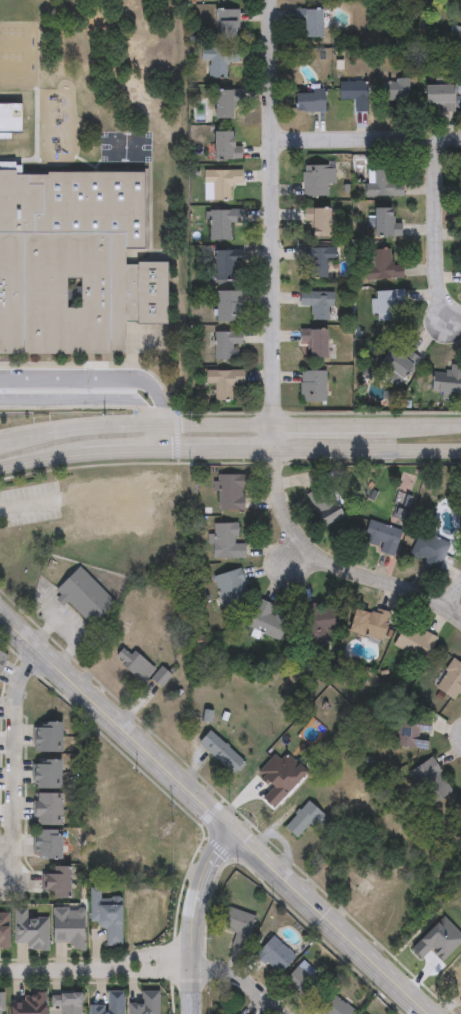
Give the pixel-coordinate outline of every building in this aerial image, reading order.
[(239,10),(239,40),(215,40),(215,10),(239,10)] [(301,11),(322,11),(322,40),(301,40),(301,11)] [(207,62),(200,62),(200,49),(239,49),(239,63),(227,63),(227,80),(207,80),(207,62)] [(379,81),(409,81),(409,104),(379,104),(379,81)] [(354,113),(354,102),(340,102),(340,83),(367,83),(367,113),(354,113)] [(453,88),(453,113),(439,113),(439,106),(421,106),(421,88),(453,88)] [(213,122),(213,90),(240,90),(240,105),(232,105),(232,122),(213,122)] [(294,113),(294,92),(324,92),(324,113),(294,113)] [(7,140),(8,135),(24,136),(25,107),(0,106),(0,140),(7,140)] [(212,133),(231,133),(231,148),(241,148),(241,162),(212,162),(212,133)] [(335,185),(329,185),(329,198),(302,198),(302,167),(335,167),(335,185)] [(400,198),(365,197),(365,185),(371,185),(372,168),(391,168),(391,179),(401,179),(400,198)] [(124,356),(0,356),(0,173),(143,172),(143,252),(125,252),(125,262),(165,262),(166,327),(124,327),(124,356)] [(203,202),(203,172),(241,172),(241,186),(229,186),(229,202),(203,202)] [(328,210),(328,238),(308,238),(308,223),(302,223),(302,210),(328,210)] [(401,238),(371,238),(371,210),(391,210),(391,222),(401,222),(401,238)] [(209,211),(242,211),(242,225),(233,225),(233,241),(209,241),(209,211)] [(326,279),(308,279),(308,264),(298,264),(299,249),(336,249),(336,261),(326,261),(326,279)] [(366,280),(366,270),(373,270),(373,250),(390,250),(390,265),(403,265),(403,280),(366,280)] [(212,282),(212,251),(239,251),(239,282),(212,282)] [(242,323),(217,323),(217,292),(242,292),(242,323)] [(300,321),(300,292),(333,293),(332,321),(300,321)] [(395,323),(372,323),(371,292),(404,292),(404,306),(395,306),(395,323)] [(306,331),(327,331),(327,360),(306,360),(306,331)] [(242,333),(242,348),(239,348),(239,361),(214,361),(214,333),(242,333)] [(418,359),(398,384),(376,367),(390,348),(403,358),(408,351),(418,359)] [(450,367),(460,367),(460,396),(429,396),(429,375),(450,375),(450,367)] [(242,372),(243,387),(231,387),(231,402),(214,403),(214,387),(203,388),(203,373),(242,372)] [(300,373),(325,373),(325,403),(300,403),(300,373)] [(244,510),(219,510),(219,474),(244,474),(244,510)] [(306,493),(325,484),(342,518),(323,528),(306,493)] [(401,529),(394,554),(361,545),(368,520),(401,529)] [(236,522),(236,543),(246,543),(246,558),(212,558),(212,522),(236,522)] [(450,543),(440,569),(409,557),(420,531),(450,543)] [(92,628),(116,604),(81,568),(57,592),(92,628)] [(221,607),(214,575),(241,569),(249,601),(221,607)] [(280,642),(247,627),(260,599),(274,605),(271,612),(290,620),(280,642)] [(303,603),(320,603),(320,609),(335,609),(335,631),(303,631),(303,603)] [(347,633),(353,607),(389,615),(383,641),(347,633)] [(394,645),(405,623),(437,639),(427,660),(394,645)] [(114,659),(143,685),(154,671),(125,646),(114,659)] [(9,656),(0,670),(0,650),(9,656)] [(456,660),(460,664),(460,690),(452,700),(434,685),(456,660)] [(152,681),(161,689),(172,679),(162,670),(152,681)] [(429,721),(430,747),(395,748),(394,722),(429,721)] [(63,722),(63,751),(34,751),(34,722),(63,722)] [(244,764),(210,730),(197,743),(231,776),(244,764)] [(453,791),(431,805),(410,770),(432,757),(453,791)] [(32,760),(62,760),(62,788),(32,788),(32,760)] [(62,792),(62,825),(34,825),(34,792),(62,792)] [(294,840),(324,820),(313,804),(284,824),(294,840)] [(62,829),(62,859),(34,859),(34,829),(62,829)] [(70,897),(45,897),(45,869),(70,869),(70,897)] [(89,923),(90,886),(101,887),(101,898),(123,898),(123,944),(106,944),(106,924),(89,923)] [(220,930),(226,907),(254,915),(248,937),(220,930)] [(85,908),(84,947),(53,947),(53,908),(85,908)] [(9,949),(0,949),(0,909),(9,909),(9,949)] [(47,949),(25,949),(25,943),(14,943),(14,910),(48,911),(47,949)] [(254,954),(273,935),(293,956),(275,974),(254,954)] [(325,983),(305,1003),(281,979),(301,960),(325,983)] [(123,990),(123,1013),(89,1013),(89,1004),(106,1004),(106,990),(123,990)] [(83,991),(83,1013),(55,1013),(55,991),(83,991)] [(352,1010),(349,1013),(318,1013),(313,1010),(329,991),(352,1010)] [(45,993),(44,1013),(10,1013),(11,993),(45,993)]
